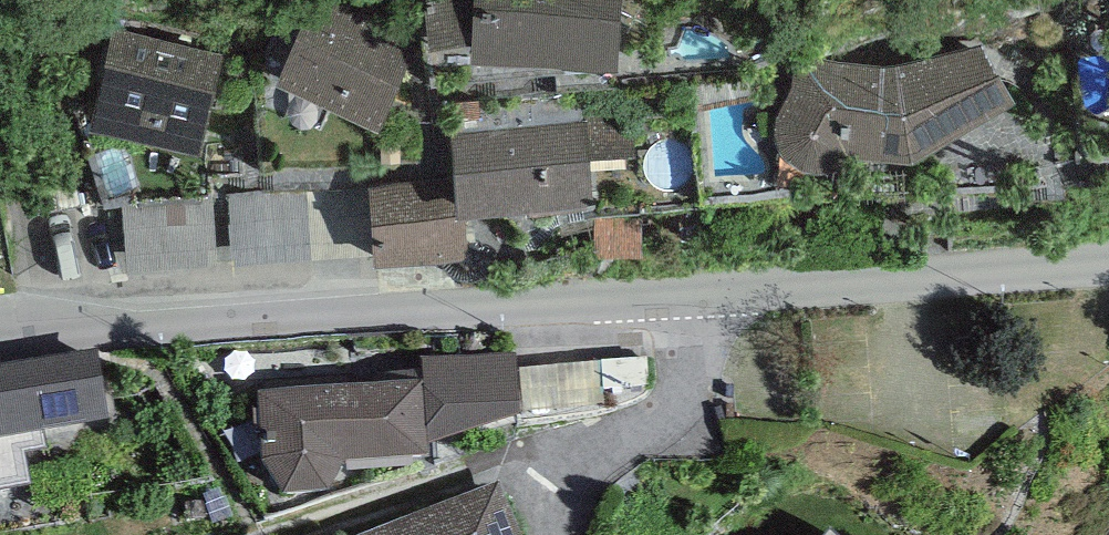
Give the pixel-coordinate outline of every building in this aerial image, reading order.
[(338,0),(312,0),(275,82),(375,127),(417,36),(338,0)] [(475,0),(423,0),(429,43),(473,38),(475,0)] [(620,0),(475,0),(473,38),(472,58),(617,66),(620,0)] [(222,53),(113,27),(89,126),(198,152),(222,53)] [(885,65),(794,56),(791,88),(776,116),(772,124),(774,139),(779,151),(789,161),(799,167),(810,170),(821,170),(831,168),(841,161),(849,150),(914,157),(1018,99),(983,44),(898,64),(885,65)] [(586,110),(587,122),(589,156),(634,154),(631,107),(586,110)] [(587,122),(453,131),(457,177),(459,212),(465,211),(592,202),(589,156),(587,122)] [(457,177),(368,182),(373,261),(468,255),(465,211),(459,212),(457,177)] [(108,431),(99,359),(0,374),(0,447),(108,431)] [(421,374),(264,387),(263,400),(255,401),(263,468),(283,501),(329,499),(341,472),(425,466),(428,451),(516,424),(513,365),(420,367),(421,374)] [(378,534),(514,534),(496,489),(378,534)]
